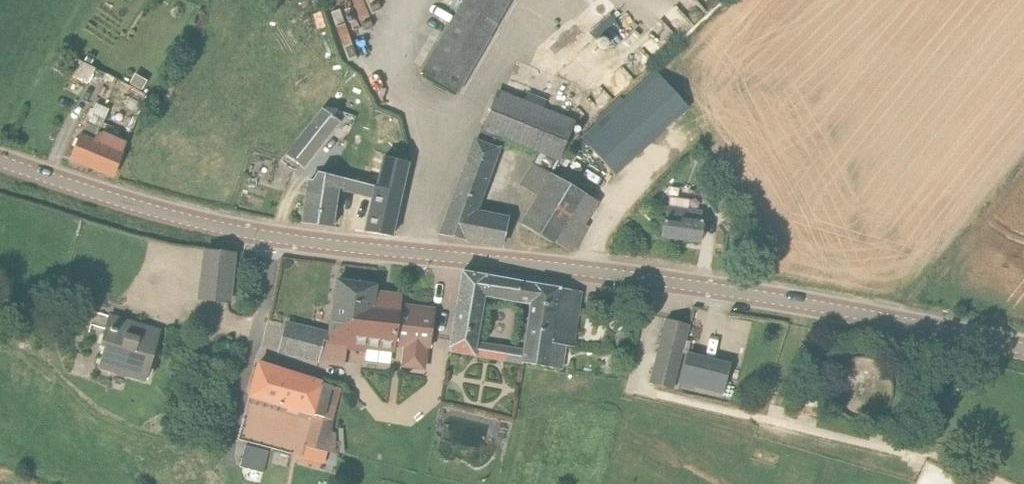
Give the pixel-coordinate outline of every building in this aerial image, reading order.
[(422,72),(459,94),(513,0),(463,0),(422,72)] [(607,30),(600,22),(590,31),(597,39),(607,30)] [(88,53),(85,60),(91,63),(94,57),(88,53)] [(97,68),(80,60),(71,76),(89,84),(97,68)] [(586,132),(620,169),(694,101),(660,64),(586,132)] [(131,83),(143,89),(148,80),(135,73),(131,83)] [(551,174),(552,173),(551,173),(559,161),(560,161),(576,120),(500,90),(481,131),(477,137),(441,234),(502,246),(505,226),(507,216),(501,215),(503,208),(487,205),(486,211),(479,210),(501,146),(498,145),(501,138),(540,153),(534,162),(534,161),(519,184),(538,196),(551,174)] [(99,132),(107,114),(93,108),(71,158),(113,176),(114,174),(113,174),(126,144),(99,132)] [(314,151),(339,119),(323,108),(298,140),(286,156),(302,167),(314,151)] [(702,167),(709,161),(701,150),(695,155),(702,167)] [(394,216),(399,191),(407,162),(383,155),(380,170),(365,168),(362,184),(354,183),(353,190),(367,192),(368,185),(374,186),(361,232),(391,236),(394,216)] [(345,177),(343,177),(318,171),(312,181),(308,180),(308,182),(302,223),(332,227),(337,188),(353,190),(354,183),(344,181),(345,177)] [(593,207),(598,200),(552,173),(551,174),(538,196),(531,207),(521,224),(553,243),(554,241),(571,252),(586,226),(583,224),(593,207)] [(702,222),(702,221),(704,210),(668,204),(666,218),(665,217),(662,237),(699,242),(702,222)] [(234,252),(205,249),(202,281),(231,284),(234,252)] [(485,296),(518,301),(521,282),(462,272),(458,292),(485,296)] [(370,327),(374,294),(375,285),(337,280),(331,322),(370,327)] [(582,292),(560,288),(535,284),(532,304),(528,327),(552,331),(550,342),(564,345),(566,345),(574,346),(582,292)] [(480,327),(485,296),(458,292),(453,323),(480,327)] [(429,349),(432,331),(434,311),(399,307),(401,297),(374,294),(370,327),(331,322),(330,334),(325,333),(319,360),(326,362),(345,365),(347,350),(365,351),(366,348),(394,352),(394,346),(404,347),(401,367),(426,370),(429,349)] [(124,321),(123,320),(114,317),(111,328),(106,327),(104,334),(99,348),(104,348),(97,369),(145,383),(151,362),(157,343),(126,334),(128,327),(128,326),(128,325),(127,324),(127,323),(126,322),(125,321),(124,321)] [(650,383),(673,389),(689,324),(666,319),(650,383)] [(319,360),(325,333),(286,323),(280,351),(319,360)] [(478,342),(480,327),(453,323),(448,353),(505,361),(507,346),(478,342)] [(562,370),(566,345),(564,345),(550,342),(552,331),(528,327),(524,349),(507,346),(505,361),(562,370)] [(720,401),(724,384),(729,364),(687,354),(679,390),(720,401)] [(287,371),(277,368),(259,363),(249,396),(278,404),(287,371)] [(333,385),(324,381),(287,371),(278,404),(314,414),(303,460),(324,465),(328,453),(336,453),(336,436),(332,436),(334,420),(342,389),(333,385)] [(240,468),(262,474),(268,450),(245,445),(240,468)]
